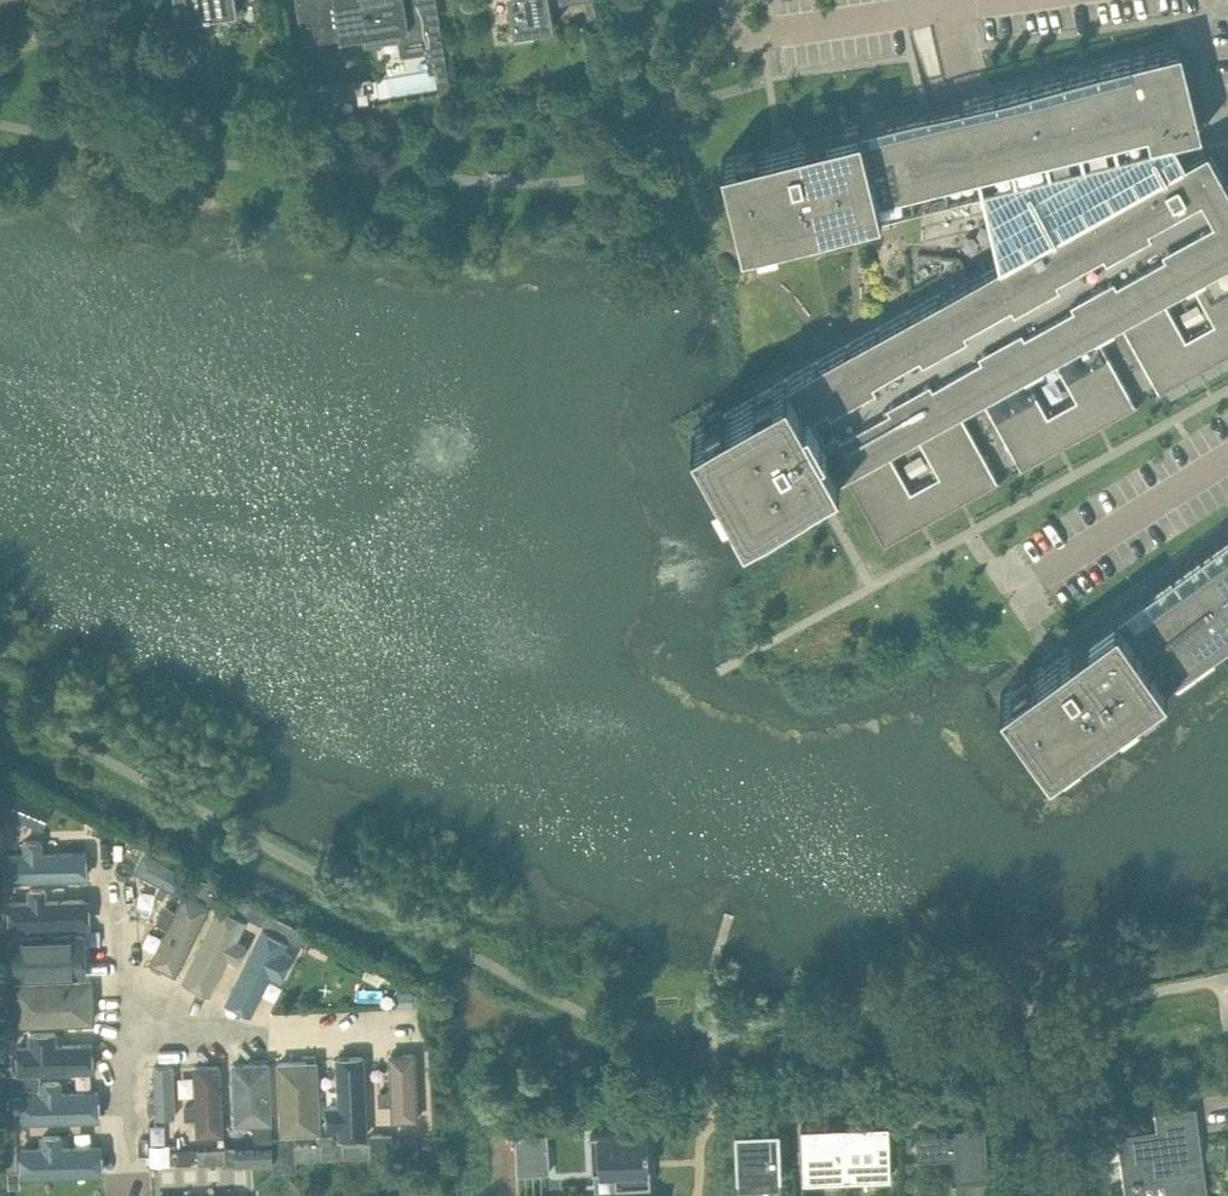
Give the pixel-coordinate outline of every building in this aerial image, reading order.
[(238,11),(236,0),(175,0),(179,21),(238,11)] [(303,40),(340,34),(364,30),(365,39),(400,34),(403,53),(425,50),(444,47),(439,18),(436,0),(296,0),(303,40)] [(513,31),(554,25),(550,3),(571,0),(508,0),(513,31)] [(590,20),(596,19),(593,0),(586,0),(590,20)] [(1156,392),(1157,394),(1194,373),(1201,369),(1227,354),(1227,179),(1208,143),(1185,156),(1174,137),(1203,130),(1182,45),(960,99),(961,103),(949,106),(862,127),(862,123),(774,145),(722,158),(743,243),(981,184),(1000,258),(739,403),(692,428),(745,524),(809,488),(805,480),(822,470),(826,478),(843,470),(884,545),(919,525),(925,522),(958,503),(964,500),(1001,480),(1000,478),(997,480),(957,407),(980,394),(1020,467),(1017,468),(1018,470),(1055,450),(1063,446),(1095,428),(1102,424),(1139,404),(1138,402),(1135,403),(1095,331),(1118,318),(1158,390),(1156,392)] [(448,68),(435,70),(439,92),(452,90),(448,68)] [(861,107),(862,113),(872,110),(870,105),(870,102),(860,104),(861,107)] [(1044,662),(1001,692),(1051,763),(1227,636),(1227,530),(1044,662)] [(4,823),(8,813),(11,814),(43,828),(52,807),(0,785),(0,822),(4,823)] [(43,852),(43,843),(42,841),(43,839),(23,840),(24,843),(24,853),(6,853),(7,855),(7,881),(87,878),(88,878),(87,852),(87,850),(86,850),(43,852)] [(168,888),(179,893),(184,885),(189,875),(177,869),(144,851),(135,867),(134,870),(136,871),(160,884),(156,892),(163,896),(164,897),(168,888)] [(189,875),(184,885),(196,891),(203,878),(190,872),(189,875)] [(226,890),(203,878),(196,891),(219,903),(226,890)] [(28,891),(28,899),(8,900),(9,930),(90,927),(91,926),(90,898),(88,898),(47,899),(47,890),(47,889),(47,887),(28,887),(28,891)] [(226,890),(219,903),(243,915),(250,901),(226,890)] [(211,905),(184,892),(175,910),(164,904),(156,921),(167,926),(150,961),(150,962),(176,975),(177,974),(210,908),(211,905)] [(250,901),(243,915),(263,924),(269,911),(250,901)] [(238,963),(247,944),(243,942),(238,940),(247,922),(247,920),(218,906),(183,977),(182,979),(210,993),(211,991),(228,958),(233,961),(238,963)] [(269,911),(263,924),(287,937),(293,924),(269,911)] [(311,933),(293,924),(287,937),(304,946),(311,933)] [(261,927),(226,999),(225,1002),(251,1015),(253,1012),(270,976),(277,980),(281,982),(294,955),(291,953),(284,950),(287,944),(288,941),(261,927)] [(90,963),(90,943),(86,940),(86,937),(86,934),(86,931),(16,933),(11,933),(12,978),(18,978),(86,976),(86,975),(85,967),(90,963)] [(316,936),(310,947),(327,956),(333,945),(316,936)] [(8,978),(7,951),(0,952),(0,979),(8,978)] [(369,965),(363,975),(379,984),(385,974),(369,965)] [(0,979),(0,1000),(9,1000),(8,978),(0,979)] [(95,1023),(96,1023),(94,978),(92,978),(19,982),(13,982),(15,1026),(95,1023)] [(11,1027),(9,1000),(0,1000),(0,1027),(11,1027)] [(0,1027),(0,1049),(12,1048),(11,1027),(0,1027)] [(29,1036),(29,1044),(16,1045),(17,1047),(17,1074),(94,1071),(93,1042),(57,1044),(57,1035),(57,1031),(29,1032),(29,1036)] [(13,1075),(12,1048),(0,1049),(0,1076),(13,1075)] [(416,1051),(388,1053),(388,1056),(390,1089),(378,1090),(379,1104),(391,1104),(392,1122),(418,1121),(419,1121),(416,1055),(417,1054),(416,1051)] [(365,1055),(336,1056),(336,1059),(338,1106),(330,1106),(325,1106),(326,1128),(331,1128),(338,1128),(339,1138),(368,1137),(365,1057),(365,1055)] [(277,1062),(280,1135),(283,1135),(320,1133),(317,1060),(317,1059),(277,1061),(277,1062)] [(270,1061),(231,1063),(232,1064),(232,1065),(234,1125),(253,1125),(261,1124),(270,1124),(272,1124),(273,1124),(270,1064),(270,1062),(270,1061)] [(185,1118),(195,1118),(196,1137),(224,1136),(221,1067),(220,1064),(220,1063),(193,1065),(195,1104),(185,1105),(184,1105),(184,1107),(185,1118)] [(172,1066),(153,1067),(153,1072),(154,1098),(155,1110),(156,1118),(175,1117),(172,1071),(172,1066)] [(0,1076),(0,1097),(14,1096),(21,1096),(21,1093),(40,1092),(40,1084),(40,1080),(40,1074),(13,1075),(0,1076)] [(40,1084),(40,1092),(21,1093),(21,1096),(22,1123),(100,1120),(101,1120),(100,1091),(98,1091),(62,1092),(62,1083),(62,1079),(40,1080),(40,1084)] [(16,1123),(14,1096),(0,1097),(0,1110),(1,1124),(16,1123)] [(1118,1135),(1127,1195),(1177,1195),(1206,1192),(1195,1108),(1156,1113),(1158,1130),(1118,1135)] [(917,1129),(918,1154),(957,1152),(958,1173),(970,1172),(970,1182),(990,1180),(986,1118),(955,1119),(956,1127),(917,1129)] [(891,1174),(889,1120),(845,1122),(848,1176),(891,1174)] [(804,1178),(848,1176),(845,1122),(802,1124),(804,1178)] [(16,1123),(1,1124),(2,1146),(17,1145),(16,1123)] [(261,1124),(253,1125),(254,1147),(273,1146),(273,1137),(272,1124),(270,1124),(261,1124)] [(780,1126),(735,1128),(737,1176),(782,1174),(780,1126)] [(648,1132),(590,1135),(592,1172),(615,1171),(616,1188),(651,1186),(650,1168),(648,1168),(648,1159),(649,1159),(648,1132)] [(548,1133),(516,1135),(518,1174),(550,1172),(548,1133)] [(62,1134),(40,1135),(41,1147),(20,1147),(21,1171),(21,1177),(102,1174),(103,1174),(102,1147),(102,1146),(101,1146),(62,1147),(62,1137),(62,1134)] [(370,1135),(370,1141),(371,1156),(393,1155),(393,1140),(392,1134),(370,1135)] [(901,1151),(912,1150),(911,1135),(900,1136),(901,1151)] [(296,1136),(273,1137),(273,1146),(274,1160),(273,1160),(273,1171),(297,1170),(297,1159),(322,1158),(322,1144),(321,1144),(296,1145),(296,1136)] [(333,1136),(321,1136),(322,1144),(322,1158),(371,1156),(370,1141),(333,1143),(333,1136)] [(419,1154),(418,1139),(393,1140),(393,1155),(419,1154)] [(3,1172),(18,1172),(17,1145),(2,1146),(3,1172)] [(169,1146),(150,1147),(151,1165),(170,1165),(169,1146)] [(274,1160),(273,1146),(254,1147),(246,1147),(247,1161),(274,1160)] [(246,1147),(225,1148),(226,1162),(247,1161),(246,1147)] [(177,1164),(199,1163),(198,1149),(198,1148),(177,1149),(177,1164)] [(226,1162),(225,1148),(198,1149),(199,1163),(226,1162)] [(9,1189),(20,1189),(18,1172),(8,1173),(9,1189)]
